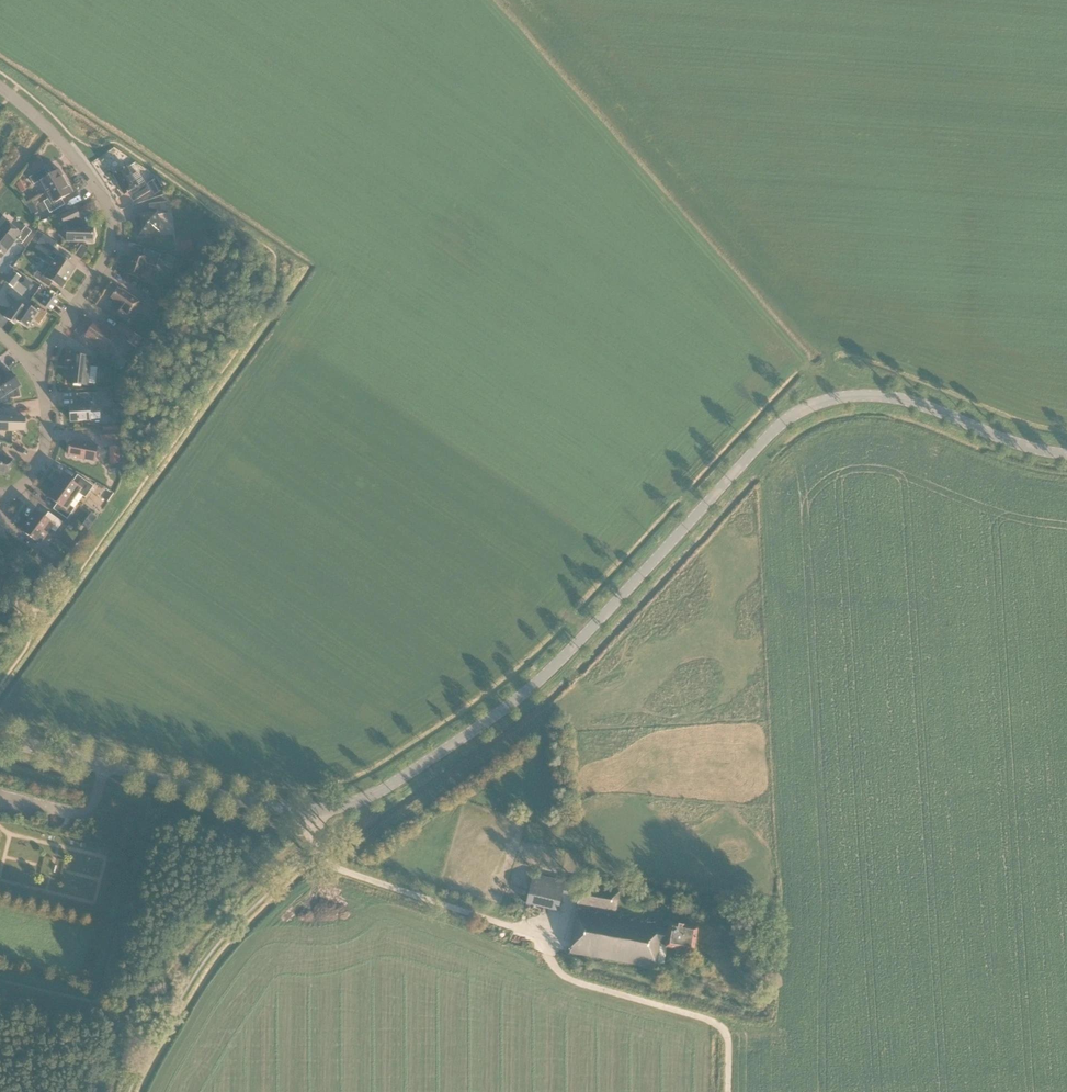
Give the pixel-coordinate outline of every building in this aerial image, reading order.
[(44,166),(40,158),(30,163),(35,171),(44,166)] [(132,175),(127,167),(114,175),(121,187),(120,188),(124,194),(132,190),(138,199),(151,191),(145,181),(138,171),(132,175)] [(39,181),(46,193),(65,182),(62,176),(64,175),(60,169),(49,176),(45,169),(30,177),(34,184),(39,181)] [(164,190),(157,179),(148,184),(155,195),(164,190)] [(68,187),(65,182),(46,193),(49,199),(44,202),(50,213),(65,204),(62,199),(73,192),(70,186),(68,187)] [(138,236),(149,235),(149,233),(160,232),(158,215),(169,213),(167,201),(149,204),(150,212),(137,214),(138,220),(136,220),(138,236)] [(93,241),(93,228),(85,227),(85,226),(83,226),(79,218),(80,217),(76,209),(61,216),(65,225),(67,224),(68,226),(67,241),(84,242),(84,241),(93,241)] [(11,246),(16,239),(22,244),(32,231),(26,227),(21,233),(7,222),(0,230),(0,252),(1,251),(4,253),(10,245),(11,246)] [(56,243),(43,234),(37,242),(50,251),(56,243)] [(193,250),(191,240),(180,243),(182,252),(193,250)] [(85,258),(92,247),(85,244),(79,255),(85,258)] [(126,273),(141,278),(146,263),(156,267),(161,255),(145,249),(142,256),(134,253),(126,273)] [(55,260),(51,266),(69,277),(76,267),(53,253),(50,257),(55,260)] [(175,257),(166,254),(163,262),(172,265),(175,257)] [(69,277),(51,266),(45,276),(38,271),(34,277),(50,287),(53,282),(62,288),(69,277)] [(21,277),(14,271),(5,282),(13,288),(21,277)] [(114,301),(120,305),(115,313),(126,321),(132,313),(140,301),(122,290),(122,291),(118,288),(112,298),(115,300),(114,301)] [(59,300),(49,292),(41,303),(52,311),(59,300)] [(161,305),(148,296),(142,306),(155,315),(161,305)] [(15,324),(17,321),(26,308),(26,307),(28,305),(28,304),(26,307),(15,300),(4,317),(15,324)] [(34,308),(28,305),(26,307),(26,308),(17,321),(28,329),(34,320),(39,324),(47,313),(36,305),(34,308)] [(95,322),(86,336),(98,344),(97,345),(105,350),(116,334),(108,329),(108,330),(95,322)] [(143,339),(121,323),(117,330),(130,339),(128,341),(137,347),(143,339)] [(68,364),(68,365),(71,365),(71,367),(70,368),(70,371),(69,383),(87,385),(87,383),(88,379),(88,371),(89,367),(89,364),(90,357),(78,356),(72,355),(72,356),(69,356),(68,364)] [(112,364),(98,355),(93,363),(106,372),(112,364)] [(18,387),(21,385),(12,372),(6,375),(1,368),(0,369),(0,398),(0,399),(7,394),(10,399),(21,397),(18,387)] [(117,400),(116,391),(107,391),(108,400),(117,400)] [(91,420),(90,413),(101,412),(99,392),(93,392),(77,393),(78,405),(70,406),(71,421),(91,420)] [(16,431),(16,430),(25,430),(26,417),(17,417),(17,416),(0,415),(0,431),(16,431)] [(100,431),(101,441),(120,440),(119,426),(103,427),(103,431),(100,431)] [(95,461),(98,445),(80,442),(80,443),(71,442),(69,455),(77,456),(77,458),(95,461)] [(120,455),(120,447),(111,447),(111,455),(120,455)] [(7,476),(13,459),(0,454),(0,473),(7,476)] [(60,481),(56,486),(74,499),(79,492),(86,497),(94,486),(78,475),(73,482),(62,474),(58,480),(60,481)] [(70,504),(74,499),(56,486),(52,491),(51,490),(47,496),(58,503),(54,509),(67,518),(75,508),(70,504)] [(36,511),(29,521),(47,534),(51,528),(56,531),(63,522),(49,512),(45,517),(36,511)] [(92,523),(97,517),(91,513),(86,519),(92,523)] [(47,534),(29,521),(22,531),(40,543),(47,534)] [(74,549),(79,542),(65,532),(60,539),(74,549)] [(56,555),(44,546),(34,559),(46,568),(56,555)] [(533,874),(526,904),(559,912),(563,894),(569,896),(572,883),(533,874)] [(656,924),(599,913),(581,910),(582,907),(615,914),(619,891),(582,884),(570,953),(656,968),(660,944),(666,945),(665,947),(694,952),(698,928),(686,926),(686,925),(684,925),(682,922),(679,921),(676,924),(675,923),(675,924),(669,923),(668,929),(656,927),(656,925),(656,924)]
